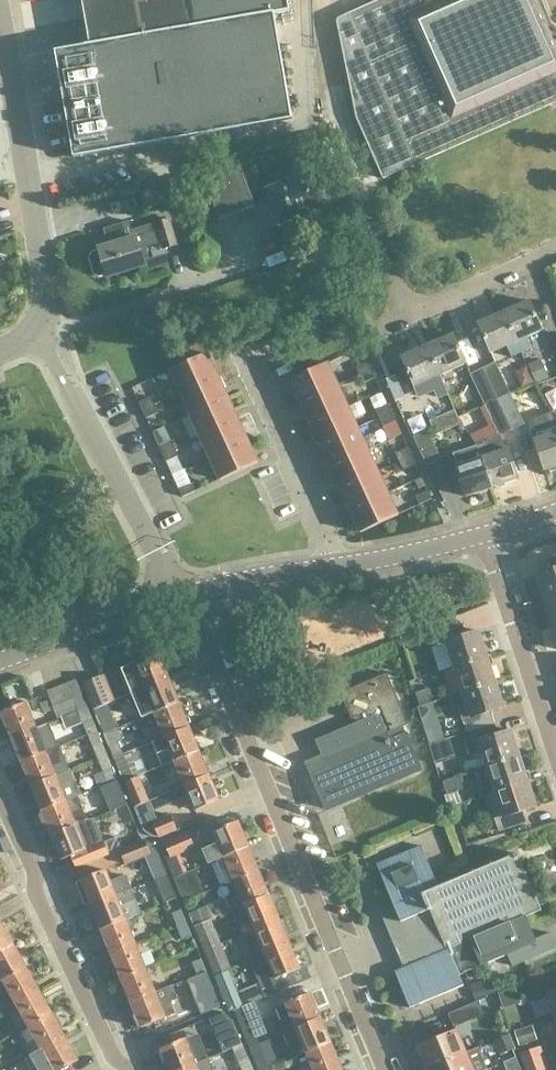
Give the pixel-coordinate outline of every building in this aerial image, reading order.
[(289,12),(287,0),(82,0),(90,45),(86,46),(86,47),(56,52),(74,158),(293,121),(275,14),(289,12)] [(555,103),(555,42),(537,0),(384,0),(337,21),(357,122),(383,181),(555,103)] [(219,221),(256,207),(239,162),(202,176),(219,221)] [(330,205),(317,172),(268,191),(273,205),(268,207),(273,220),(278,218),(281,224),(330,205)] [(195,211),(189,177),(175,180),(181,213),(195,211)] [(107,277),(108,279),(147,267),(144,260),(151,258),(148,249),(163,244),(165,251),(179,247),(170,219),(133,231),(130,221),(104,229),(110,246),(99,249),(100,251),(93,253),(90,259),(95,275),(101,279),(107,277)] [(522,354),(533,349),(527,337),(542,331),(529,302),(504,313),(522,354)] [(522,354),(504,313),(478,325),(491,354),(507,346),(512,358),(522,354)] [(453,336),(427,347),(440,376),(466,365),(453,336)] [(434,391),(437,399),(447,394),(440,376),(427,347),(402,358),(408,372),(397,377),(405,396),(416,391),(419,397),(434,391)] [(181,394),(218,376),(208,354),(170,372),(181,394)] [(541,360),(529,366),(537,384),(549,378),(541,360)] [(360,376),(372,370),(369,362),(356,368),(360,376)] [(497,399),(511,393),(497,362),(483,369),(497,399)] [(301,403),(339,386),(328,363),(291,381),(301,403)] [(497,399),(483,369),(471,374),(486,405),(497,399)] [(376,379),(372,370),(360,376),(364,384),(376,379)] [(529,372),(517,377),(523,388),(534,383),(529,372)] [(218,376),(181,394),(191,415),(228,398),(218,376)] [(339,386),(301,403),(311,425),(349,407),(339,386)] [(511,393),(497,399),(512,431),(526,424),(511,393)] [(152,397),(139,403),(143,411),(155,406),(152,397)] [(228,398),(191,415),(201,437),(238,419),(228,398)] [(512,431),(497,399),(486,405),(501,436),(512,431)] [(380,419),(392,413),(388,405),(376,411),(380,419)] [(159,413),(155,406),(143,411),(147,419),(159,413)] [(359,429),(349,407),(311,425),(321,446),(359,429)] [(441,416),(448,430),(462,424),(456,410),(441,416)] [(406,420),(413,437),(434,427),(431,421),(426,411),(406,420)] [(553,412),(533,419),(530,424),(536,440),(535,440),(545,471),(555,467),(555,417),(553,412)] [(396,422),(392,413),(380,419),(384,427),(396,422)] [(448,430),(441,416),(431,421),(437,435),(448,430)] [(248,441),(238,419),(201,437),(211,459),(248,441)] [(369,450),(359,429),(321,446),(331,468),(369,450)] [(421,449),(433,443),(428,431),(416,437),(421,449)] [(163,454),(175,449),(172,440),(159,446),(163,454)] [(259,463),(248,441),(211,459),(221,481),(259,463)] [(482,458),(480,450),(477,446),(453,454),(457,466),(456,467),(466,497),(493,488),(483,458),(482,458)] [(400,462),(412,456),(408,448),(396,454),(400,462)] [(175,449),(163,454),(167,462),(179,456),(175,449)] [(509,449),(483,458),(493,488),(519,480),(509,449)] [(379,472),(369,450),(331,468),(341,489),(379,472)] [(133,460),(138,472),(152,466),(147,454),(133,460)] [(416,465),(412,456),(400,462),(404,470),(416,465)] [(379,472),(341,489),(351,511),(389,494),(379,472)] [(192,484),(180,490),(183,498),(195,492),(192,484)] [(420,505),(432,500),(429,491),(416,497),(420,505)] [(389,494),(351,511),(361,533),(399,516),(389,494)] [(547,561),(551,571),(538,576),(546,602),(555,599),(555,558),(547,561)] [(342,597),(341,644),(379,645),(379,597),(342,597)] [(546,602),(554,626),(555,626),(555,599),(546,602)] [(462,626),(434,635),(438,647),(445,645),(453,669),(487,658),(479,632),(466,637),(462,626)] [(93,659),(100,674),(114,668),(108,653),(93,659)] [(170,678),(159,653),(135,663),(135,664),(122,669),(132,693),(133,693),(170,678)] [(487,658),(453,669),(461,694),(496,683),(487,658)] [(386,734),(387,734),(391,733),(409,725),(388,674),(341,694),(352,720),(355,719),(357,725),(358,728),(370,723),(373,732),(383,727),(386,734)] [(108,703),(115,701),(105,676),(85,685),(95,709),(108,703)] [(180,703),(170,678),(133,693),(143,718),(154,713),(180,703)] [(78,711),(89,707),(77,679),(48,691),(59,719),(78,711)] [(461,694),(465,706),(458,709),(466,734),(494,725),(490,713),(504,708),(496,683),(461,694)] [(433,703),(428,689),(413,695),(417,708),(433,703)] [(37,728),(26,703),(1,714),(11,739),(37,728)] [(119,728),(108,703),(95,709),(105,734),(119,728)] [(154,729),(158,740),(164,738),(190,727),(180,703),(154,713),(159,726),(154,729)] [(99,732),(89,707),(78,711),(89,736),(99,732)] [(326,811),(422,771),(407,735),(390,742),(387,734),(386,734),(383,727),(373,732),(370,723),(358,728),(357,725),(317,742),(324,757),(310,763),(314,774),(311,775),(326,811)] [(494,725),(466,734),(462,735),(470,759),(482,755),(486,768),(520,756),(512,731),(498,736),(494,725)] [(190,727),(164,738),(158,740),(151,743),(161,768),(174,762),(200,751),(190,727)] [(47,753),(37,728),(11,739),(21,764),(47,753)] [(124,740),(119,728),(105,734),(115,758),(124,754),(119,742),(124,740)] [(109,757),(99,732),(89,736),(100,761),(109,757)] [(436,765),(456,758),(450,739),(430,746),(436,765)] [(60,748),(47,753),(21,764),(32,789),(72,772),(71,771),(70,772),(60,748)] [(211,777),(200,751),(174,762),(185,788),(211,777)] [(125,756),(124,754),(115,758),(125,783),(141,776),(131,754),(125,756)] [(495,793),(528,782),(520,756),(486,768),(490,780),(478,785),(482,797),(495,793)] [(109,757),(100,761),(104,771),(95,776),(100,787),(118,780),(109,757)] [(72,772),(32,789),(41,813),(67,802),(81,796),(72,772)] [(151,802),(141,776),(125,783),(136,808),(151,802)] [(179,801),(189,797),(195,812),(221,801),(211,777),(185,788),(175,792),(179,801)] [(460,792),(455,778),(444,782),(449,795),(460,792)] [(528,782),(495,793),(503,818),(495,820),(499,832),(527,823),(523,812),(537,808),(528,782)] [(119,809),(129,805),(123,792),(114,796),(119,809)] [(72,813),(67,802),(41,813),(52,837),(96,819),(95,818),(89,820),(84,808),(72,813)] [(158,819),(151,802),(136,808),(145,831),(152,837),(162,838),(179,831),(172,814),(158,819)] [(96,819),(52,837),(61,862),(71,858),(76,869),(122,850),(117,838),(105,842),(96,819)] [(214,833),(218,844),(204,850),(211,865),(217,862),(216,861),(249,847),(239,822),(214,833)] [(187,833),(187,834),(166,843),(162,849),(175,878),(184,874),(185,874),(177,856),(193,849),(187,833)] [(155,845),(148,841),(148,840),(122,850),(129,865),(149,857),(152,866),(153,866),(158,878),(168,874),(163,861),(162,862),(155,845)] [(519,855),(440,888),(422,846),(378,865),(398,912),(387,917),(409,968),(396,973),(411,1009),(465,986),(461,975),(466,972),(483,964),(473,939),(525,917),(542,910),(540,906),(537,908),(534,901),(537,899),(523,865),(520,867),(517,860),(520,858),(519,855)] [(259,871),(249,847),(216,861),(217,862),(227,885),(234,882),(259,871)] [(306,851),(308,864),(323,861),(321,848),(306,851)] [(259,871),(234,882),(240,894),(227,899),(232,911),(270,896),(259,871)] [(126,874),(109,882),(105,872),(80,882),(90,906),(132,889),(126,874)] [(178,898),(168,874),(158,878),(161,885),(168,902),(178,898)] [(184,874),(175,878),(185,902),(194,898),(184,874)] [(132,889),(90,906),(101,931),(125,921),(120,908),(137,901),(132,889)] [(280,920),(270,896),(232,911),(238,925),(250,920),(255,931),(280,920)] [(212,919),(221,916),(216,903),(190,914),(195,926),(212,919)] [(179,926),(188,923),(182,909),(173,912),(179,926)] [(473,939),(483,964),(483,965),(507,955),(512,966),(555,948),(555,945),(551,935),(536,941),(525,917),(473,939)] [(223,944),(212,919),(195,926),(205,951),(223,944)] [(280,920),(255,931),(260,943),(245,950),(250,962),(290,945),(280,920)] [(15,945),(2,921),(0,922),(0,953),(15,945)] [(125,921),(101,931),(111,956),(136,945),(125,921)] [(193,936),(188,923),(179,926),(184,940),(193,936)] [(240,937),(223,942),(230,962),(246,956),(240,937)] [(223,944),(205,951),(215,976),(229,970),(232,969),(223,944)] [(15,945),(0,953),(0,983),(27,968),(15,945)] [(146,970),(136,945),(111,956),(121,980),(146,970)] [(250,962),(265,999),(294,987),(288,974),(301,969),(290,945),(250,962)] [(199,976),(208,972),(202,959),(193,963),(199,976)] [(0,983),(0,1002),(4,1010),(16,1004),(40,991),(27,968),(0,983)] [(146,970),(121,980),(132,1004),(156,994),(156,993),(146,970)] [(235,1011),(244,1007),(229,970),(215,976),(227,1004),(233,1011),(235,1011)] [(221,1008),(207,973),(191,980),(205,1015),(221,1008)] [(528,986),(533,1000),(549,994),(555,1015),(555,977),(528,986)] [(156,994),(132,1004),(142,1028),(175,1014),(170,1002),(178,999),(172,987),(156,993),(156,994)] [(53,1014),(40,991),(16,1004),(29,1027),(53,1014)] [(311,994),(285,1004),(275,1009),(285,1033),(285,1034),(321,1019),(311,994)] [(244,1007),(235,1011),(251,1048),(261,1044),(251,1021),(264,1016),(258,1002),(244,1007)] [(455,1028),(468,1022),(462,1009),(449,1014),(455,1028)] [(211,1019),(224,1052),(234,1048),(243,1044),(234,1021),(225,1013),(211,1019)] [(53,1014),(29,1027),(42,1050),(65,1037),(53,1014)] [(331,1044),(321,1019),(285,1034),(285,1033),(283,1034),(293,1059),(306,1053),(306,1054),(331,1044)] [(525,1029),(515,1032),(520,1046),(530,1043),(525,1029)] [(467,1053),(457,1030),(419,1046),(428,1069),(467,1053)] [(509,1036),(497,1042),(502,1055),(515,1049),(509,1036)] [(42,1050),(31,1057),(38,1069),(73,1069),(70,1065),(78,1060),(65,1037),(42,1050)] [(197,1066),(186,1040),(162,1050),(170,1069),(186,1069),(197,1066)] [(243,1044),(234,1048),(239,1061),(249,1057),(244,1044),(243,1044)] [(261,1044),(251,1048),(260,1069),(268,1069),(271,1069),(261,1044)] [(331,1044),(306,1054),(313,1069),(336,1069),(342,1068),(331,1044)] [(429,1069),(474,1069),(471,1063),(482,1058),(479,1049),(479,1048),(467,1053),(428,1069),(429,1069)] [(540,1048),(521,1054),(527,1069),(547,1069),(540,1048)] [(517,1058),(504,1063),(507,1069),(521,1069),(517,1058)] [(197,1066),(186,1069),(212,1069),(209,1061),(197,1066)]
